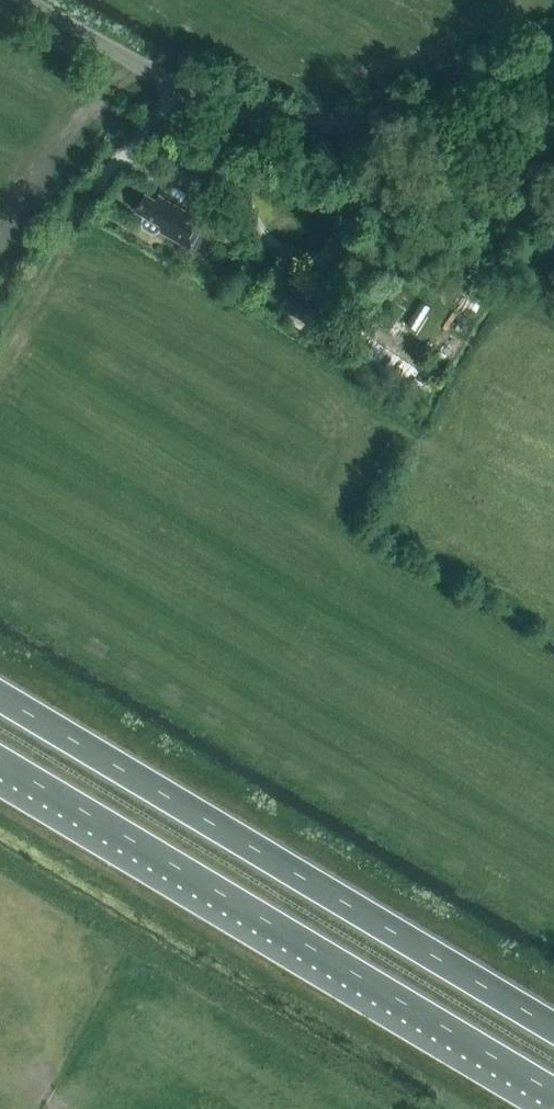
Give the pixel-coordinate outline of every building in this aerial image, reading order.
[(136,210),(144,215),(140,222),(142,228),(152,234),(158,232),(159,230),(189,247),(203,222),(159,196),(156,201),(145,194),(136,210)] [(339,308),(295,281),(278,308),(321,336),(339,308)] [(363,360),(384,374),(389,367),(396,357),(375,343),(368,353),(363,360)] [(415,379),(408,390),(416,396),(416,395),(423,385),(415,379)]
